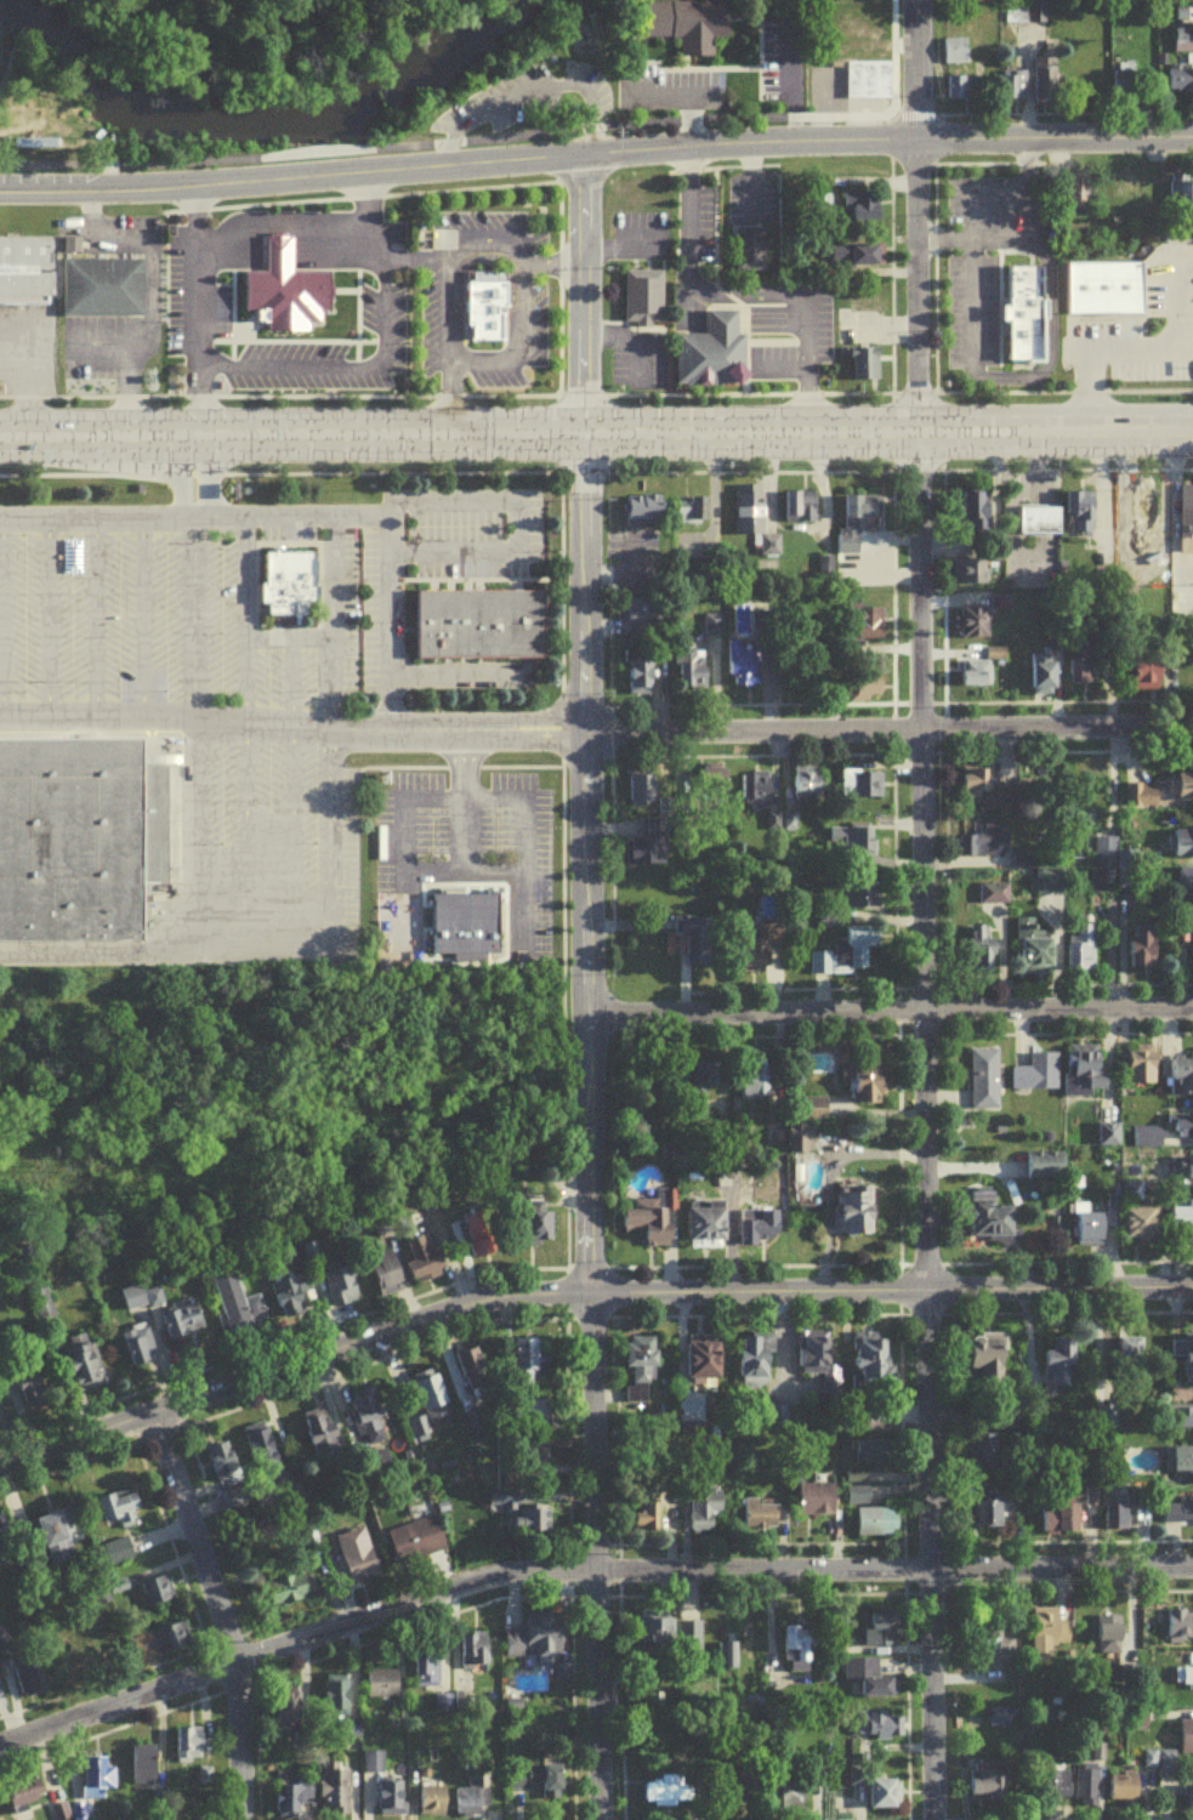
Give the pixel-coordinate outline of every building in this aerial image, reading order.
[(637,36),(675,36),(675,56),(709,56),(709,38),(726,38),(726,15),(726,0),(637,0),(637,36)] [(1191,18),(1170,18),(1170,5),(1191,5),(1191,12),(1191,18)] [(1036,34),(1036,15),(1013,15),(1013,34),(1036,34)] [(1178,16),(1178,27),(1192,27),(1192,16),(1178,16)] [(841,44),(880,44),(880,18),(841,18),(841,44)] [(1171,24),(1192,24),(1192,28),(1192,50),(1168,51),(1168,38),(1171,38),(1171,24)] [(961,34),(937,35),(939,62),(964,61),(961,34)] [(1180,51),(1180,62),(1192,62),(1192,51),(1180,51)] [(1027,53),(1028,99),(1052,98),(1051,53),(1027,53)] [(841,58),(841,97),(886,96),(885,57),(841,58)] [(1113,61),(1113,66),(1102,66),(1102,95),(1129,95),(1129,61),(1113,61)] [(1160,68),(1160,90),(1192,90),(1192,67),(1160,68)] [(943,73),(973,73),(973,98),(944,98),(943,73)] [(1013,73),(993,73),(994,101),(1015,99),(1013,73)] [(1028,106),(1028,76),(1003,76),(1003,106),(1028,106)] [(1131,84),(1115,88),(1119,106),(1134,102),(1131,84)] [(52,143),(8,144),(8,133),(52,132),(52,143)] [(1192,172),(1165,172),(1165,209),(1192,209),(1192,197),(1192,182),(1192,172)] [(839,188),(840,220),(876,218),(876,203),(870,203),(870,199),(870,188),(839,188)] [(731,224),(760,223),(760,267),(731,268),(731,224)] [(238,266),(256,266),(256,232),(290,231),(291,265),(328,263),(329,303),(309,303),(311,314),(301,315),(301,325),(266,326),(265,318),(255,318),(255,306),(238,306),(238,266)] [(42,303),(42,296),(51,296),(51,234),(0,234),(0,304),(42,303)] [(847,240),(847,266),(880,265),(879,246),(879,240),(847,240)] [(59,256),(140,257),(138,317),(59,315),(59,256)] [(1062,260),(1062,309),(1137,311),(1138,261),(1062,260)] [(1005,261),(1004,305),(996,303),(995,322),(1005,322),(1004,360),(1038,362),(1039,315),(1041,315),(1043,300),(1034,300),(1034,261),(1005,261)] [(621,267),(659,267),(659,319),(648,319),(648,325),(635,325),(635,319),(621,319),(621,267)] [(462,277),(462,324),(468,324),(468,339),(500,339),(500,305),(505,305),(505,277),(462,277)] [(704,309),(734,309),(733,335),(740,335),(740,371),(744,376),(733,387),(725,380),(721,380),(721,385),(708,385),(708,386),(693,386),(693,383),(672,383),(672,334),(704,334),(704,309)] [(843,343),(831,343),(831,352),(843,352),(843,343)] [(846,343),(846,353),(848,353),(848,376),(871,376),(871,343),(846,343)] [(881,354),(854,354),(854,386),(881,386),(881,354)] [(729,487),(729,504),(732,504),(732,514),(729,514),(729,531),(755,531),(759,531),(757,514),(756,514),(756,502),(759,502),(757,487),(755,487),(755,479),(731,479),(732,487),(729,487)] [(1171,535),(1192,535),(1192,480),(1172,480),(1171,535)] [(1126,483),(1127,518),(1130,518),(1130,533),(1151,531),(1151,488),(1143,483),(1126,483)] [(782,488),(811,488),(811,518),(782,518),(782,488)] [(948,489),(993,489),(993,528),(948,528),(948,489)] [(1062,489),(1086,489),(1086,530),(1062,530),(1062,489)] [(1136,541),(1162,541),(1162,493),(1136,493),(1136,541)] [(620,494),(620,523),(659,522),(659,494),(620,494)] [(839,494),(839,525),(828,525),(828,551),(853,551),(853,530),(873,531),(873,494),(839,494)] [(672,504),(672,521),(695,521),(695,499),(686,499),(686,504),(672,504)] [(1012,504),(1056,504),(1056,531),(1012,531),(1012,504)] [(773,531),(755,531),(755,551),(773,551),(773,531)] [(977,554),(992,554),(992,542),(977,542),(977,554)] [(261,580),(261,550),(309,550),(309,584),(313,584),(313,598),(289,597),(290,610),(265,609),(265,599),(256,599),(256,580),(261,580)] [(813,553),(828,553),(828,571),(813,571),(813,553)] [(945,556),(945,580),(977,579),(977,556),(945,556)] [(956,590),(989,590),(989,565),(956,565),(956,590)] [(413,587),(539,587),(539,656),(413,656),(413,587)] [(982,590),(982,603),(1002,602),(1002,590),(982,590)] [(982,603),(953,603),(954,612),(947,612),(947,624),(954,624),(954,633),(983,633),(982,603)] [(893,604),(841,604),(841,642),(893,641),(893,604)] [(630,605),(630,646),(660,646),(660,605),(630,605)] [(962,613),(962,643),(993,643),(993,613),(962,613)] [(708,622),(708,640),(720,640),(720,622),(708,622)] [(1154,639),(1164,639),(1164,624),(1154,624),(1154,639)] [(752,684),(751,648),(734,648),(733,637),(718,637),(718,669),(725,669),(725,684),(752,684)] [(978,643),(978,658),(995,658),(994,643),(978,643)] [(1022,652),(1038,650),(1038,644),(1050,644),(1051,684),(1044,684),(1044,690),(1022,692),(1022,652)] [(1073,653),(1073,645),(1085,645),(1085,660),(1081,660),(1081,678),(1064,679),(1064,653),(1073,653)] [(1154,686),(1154,650),(1132,650),(1132,686),(1154,686)] [(1033,655),(1033,697),(1061,697),(1061,655),(1033,655)] [(708,697),(708,656),(681,656),(681,697),(708,697)] [(631,700),(657,700),(657,658),(631,658),(631,700)] [(977,658),(977,682),(948,682),(949,658),(977,658)] [(1072,692),(1096,692),(1096,664),(1072,664),(1072,692)] [(992,691),(993,666),(960,665),(960,691),(992,691)] [(0,737),(0,937),(140,937),(140,878),(160,878),(160,767),(138,767),(138,736),(0,737)] [(1079,771),(1082,812),(1111,810),(1108,769),(1079,771)] [(731,770),(706,770),(706,803),(731,803),(731,770)] [(965,808),(1012,809),(1012,789),(994,789),(995,772),(966,771),(965,808)] [(822,772),(796,772),(796,806),(822,806),(822,772)] [(743,776),(743,815),(772,815),(772,776),(743,776)] [(884,803),(884,776),(845,776),(845,803),(884,803)] [(1178,779),(1178,808),(1192,808),(1192,779),(1178,779)] [(633,781),(633,815),(657,815),(657,781),(633,781)] [(1127,790),(1128,813),(1158,812),(1158,790),(1127,790)] [(1169,852),(1192,852),(1192,826),(1169,826),(1169,852)] [(998,861),(998,852),(1010,852),(1010,831),(984,831),(984,840),(963,840),(963,861),(998,861)] [(831,856),(869,856),(869,832),(831,832),(831,856)] [(1094,872),(1114,872),(1114,843),(1094,843),(1094,872)] [(665,871),(665,847),(626,847),(626,871),(665,871)] [(1172,885),(1192,885),(1192,863),(1172,863),(1172,885)] [(1179,873),(1179,897),(1192,897),(1192,873),(1179,873)] [(1064,899),(1064,876),(1034,876),(1034,899),(1064,899)] [(1097,876),(1091,893),(1103,896),(1108,880),(1097,876)] [(426,888),(493,889),(493,950),(478,950),(478,960),(444,960),(444,951),(426,951),(426,888)] [(885,914),(885,888),(840,888),(840,914),(885,914)] [(1010,889),(979,889),(979,909),(1010,909),(1010,889)] [(1070,921),(1070,933),(1062,933),(1062,969),(1089,969),(1089,921),(1070,921)] [(684,924),(685,971),(713,971),(712,923),(684,924)] [(1054,972),(1054,945),(1039,945),(1039,923),(1018,923),(1018,972),(1054,972)] [(1168,938),(1182,938),(1182,925),(1168,925),(1168,938)] [(1151,965),(1127,965),(1127,927),(1147,927),(1147,942),(1151,942),(1151,965)] [(996,946),(989,946),(989,931),(968,931),(968,977),(996,977),(996,946)] [(811,979),(875,979),(875,934),(847,934),(847,950),(834,950),(834,956),(811,956),(811,979)] [(783,977),(783,948),(743,948),(743,977),(783,977)] [(1094,1103),(1094,1094),(1105,1095),(1105,1051),(1067,1050),(1066,1103),(1094,1103)] [(1157,1090),(1157,1054),(1129,1054),(1129,1090),(1157,1090)] [(1000,1115),(1000,1055),(972,1055),(972,1115),(1000,1115)] [(797,1079),(829,1079),(829,1059),(797,1059),(797,1079)] [(1058,1059),(1031,1059),(1031,1073),(1013,1073),(1013,1096),(1058,1096),(1058,1059)] [(1192,1059),(1192,1065),(1171,1065),(1171,1102),(1192,1102),(1192,1059)] [(883,1067),(854,1068),(855,1110),(884,1109),(883,1067)] [(692,1069),(692,1103),(710,1103),(710,1093),(723,1093),(723,1069),(692,1069)] [(741,1102),(769,1102),(769,1071),(741,1071),(741,1102)] [(827,1126),(827,1103),(795,1103),(795,1126),(827,1126)] [(1169,1144),(1192,1144),(1192,1121),(1169,1121),(1169,1144)] [(1066,1160),(1031,1160),(1031,1182),(1066,1182),(1066,1160)] [(1178,1163),(1178,1185),(1192,1185),(1192,1163),(1178,1163)] [(819,1169),(797,1169),(797,1206),(819,1206),(819,1169)] [(876,1192),(837,1192),(837,1241),(876,1241),(876,1192)] [(626,1237),(648,1237),(649,1252),(673,1251),(671,1196),(660,1196),(660,1205),(633,1206),(634,1214),(625,1214),(626,1237)] [(1016,1213),(996,1213),(996,1199),(972,1198),(972,1245),(1015,1245),(1016,1213)] [(1191,1207),(1191,1213),(1174,1213),(1174,1231),(1192,1231),(1192,1207),(1191,1207)] [(1127,1212),(1127,1245),(1158,1245),(1158,1213),(1127,1212)] [(691,1252),(727,1252),(727,1213),(691,1213),(691,1252)] [(781,1215),(741,1215),(741,1250),(781,1250),(781,1215)] [(554,1217),(520,1217),(520,1249),(554,1249),(554,1217)] [(1106,1218),(1073,1218),(1073,1249),(1106,1249),(1106,1218)] [(468,1221),(471,1257),(487,1256),(484,1219),(468,1221)] [(402,1250),(418,1289),(447,1278),(431,1238),(402,1250)] [(368,1262),(381,1302),(405,1294),(392,1254),(368,1262)] [(323,1278),(335,1314),(360,1306),(348,1270),(323,1278)] [(229,1335),(266,1324),(259,1300),(243,1304),(233,1271),(212,1277),(229,1335)] [(282,1324),(308,1318),(304,1303),(314,1300),(309,1279),(273,1288),(282,1324)] [(163,1319),(170,1347),(205,1337),(197,1310),(163,1319)] [(158,1367),(147,1329),(122,1337),(133,1374),(158,1367)] [(108,1388),(91,1337),(63,1347),(80,1398),(108,1388)] [(854,1338),(856,1391),(890,1390),(889,1337),(854,1338)] [(833,1371),(832,1338),(799,1338),(800,1381),(823,1381),(823,1399),(839,1399),(839,1371),(833,1371)] [(741,1392),(773,1393),(774,1340),(742,1339),(741,1392)] [(1005,1340),(970,1340),(970,1392),(1005,1392),(1005,1340)] [(1172,1342),(1172,1367),(1184,1367),(1184,1388),(1192,1388),(1192,1342),(1172,1342)] [(657,1343),(627,1344),(628,1376),(632,1376),(633,1403),(645,1403),(645,1390),(658,1390),(657,1343)] [(722,1343),(689,1343),(689,1386),(722,1386),(722,1343)] [(1120,1344),(1120,1375),(1143,1375),(1143,1344),(1120,1344)] [(1046,1345),(1046,1372),(1075,1372),(1075,1345),(1046,1345)] [(516,1347),(516,1385),(545,1385),(545,1347),(516,1347)] [(494,1388),(474,1352),(456,1363),(476,1398),(494,1388)] [(427,1421),(410,1426),(415,1443),(432,1439),(428,1428),(452,1421),(438,1376),(415,1384),(427,1421)] [(353,1406),(363,1451),(387,1446),(377,1401),(353,1406)] [(303,1419),(317,1466),(341,1459),(327,1411),(303,1419)] [(247,1440),(258,1479),(280,1472),(269,1434),(247,1440)] [(975,1477),(998,1477),(998,1441),(975,1441),(975,1477)] [(524,1474),(549,1474),(549,1442),(524,1442),(524,1474)] [(898,1444),(857,1444),(857,1470),(898,1470),(898,1444)] [(223,1495),(243,1486),(227,1447),(207,1455),(223,1495)] [(1170,1455),(1170,1481),(1191,1481),(1191,1491),(1192,1491),(1192,1455),(1170,1455)] [(834,1522),(834,1491),(802,1491),(802,1522),(834,1522)] [(123,1535),(136,1530),(132,1520),(142,1516),(133,1493),(98,1506),(108,1531),(120,1526),(123,1535)] [(869,1509),(869,1494),(848,1494),(848,1509),(869,1509)] [(691,1538),(714,1538),(714,1520),(722,1520),(722,1498),(691,1498),(691,1538)] [(975,1499),(975,1535),(1000,1535),(1000,1499),(975,1499)] [(1078,1504),(1056,1504),(1056,1517),(1041,1517),(1041,1540),(1078,1540),(1078,1504)] [(1192,1531),(1192,1505),(1163,1506),(1164,1532),(1192,1531)] [(744,1534),(778,1534),(778,1506),(744,1506),(744,1534)] [(633,1508),(633,1538),(660,1538),(660,1508),(633,1508)] [(1104,1537),(1126,1537),(1126,1510),(1104,1510),(1104,1537)] [(858,1542),(897,1542),(897,1514),(858,1514),(858,1542)] [(518,1516),(518,1540),(551,1541),(551,1516),(518,1516)] [(49,1567),(73,1560),(62,1520),(38,1526),(49,1567)] [(17,1568),(5,1521),(0,1523),(0,1572),(17,1568)] [(388,1536),(398,1570),(447,1555),(437,1522),(388,1536)] [(364,1533),(337,1542),(352,1587),(380,1578),(364,1533)] [(104,1552),(111,1573),(134,1564),(127,1544),(104,1552)] [(264,1592),(272,1615),(310,1602),(302,1578),(264,1592)] [(141,1590),(148,1614),(176,1606),(169,1581),(141,1590)] [(1067,1628),(1056,1628),(1056,1614),(1031,1614),(1030,1664),(1066,1664),(1067,1628)] [(555,1663),(554,1655),(565,1655),(564,1618),(525,1619),(525,1635),(505,1636),(506,1664),(555,1663)] [(672,1618),(640,1618),(640,1653),(672,1653),(672,1618)] [(1166,1618),(1166,1646),(1192,1646),(1192,1618),(1166,1618)] [(853,1652),(896,1652),(896,1620),(853,1620),(853,1652)] [(1095,1622),(1095,1669),(1121,1669),(1121,1622),(1095,1622)] [(701,1627),(680,1627),(680,1662),(701,1662),(701,1627)] [(193,1653),(186,1629),(127,1645),(134,1670),(193,1653)] [(1011,1630),(979,1630),(979,1671),(1011,1671),(1011,1630)] [(783,1633),(783,1678),(811,1678),(811,1633),(783,1633)] [(489,1673),(489,1640),(457,1641),(457,1673),(489,1673)] [(735,1674),(735,1648),(720,1648),(720,1674),(735,1674)] [(414,1692),(439,1692),(439,1657),(414,1657),(414,1692)] [(893,1704),(893,1685),(876,1685),(876,1665),(842,1665),(842,1688),(859,1688),(859,1704),(893,1704)] [(48,1668),(19,1668),(19,1698),(48,1698),(48,1668)] [(399,1705),(399,1676),(367,1676),(367,1705),(399,1705)] [(350,1682),(325,1682),(325,1723),(350,1723),(350,1682)] [(299,1734),(299,1693),(275,1693),(275,1734),(299,1734)] [(899,1744),(899,1719),(865,1719),(865,1744),(899,1744)] [(1177,1724),(1177,1759),(1192,1759),(1192,1724),(1177,1724)] [(204,1733),(177,1733),(177,1767),(204,1767),(204,1733)] [(134,1790),(156,1790),(156,1752),(134,1752),(134,1790)] [(363,1758),(363,1778),(382,1778),(382,1758),(363,1758)] [(115,1795),(115,1772),(107,1772),(107,1762),(83,1762),(83,1804),(105,1804),(105,1795),(115,1795)] [(1003,1806),(1003,1780),(993,1780),(993,1771),(968,1771),(969,1807),(1003,1806)] [(564,1772),(543,1772),(543,1803),(564,1803),(564,1772)] [(1073,1811),(1096,1811),(1096,1772),(1073,1772),(1073,1811)] [(538,1795),(538,1773),(507,1773),(507,1795),(538,1795)] [(1041,1807),(1067,1807),(1067,1775),(1041,1775),(1041,1807)] [(320,1819),(334,1819),(347,1819),(349,1777),(322,1776),(320,1819)] [(1109,1777),(1109,1805),(1136,1805),(1136,1777),(1109,1777)] [(47,1805),(38,1780),(3,1793),(13,1819),(47,1805)] [(293,1782),(293,1791),(275,1791),(275,1819),(299,1819),(299,1810),(311,1810),(311,1782),(293,1782)] [(488,1782),(467,1782),(467,1795),(455,1795),(455,1819),(479,1819),(479,1813),(488,1813),(488,1782)] [(377,1787),(377,1819),(405,1819),(405,1787),(377,1787)] [(896,1788),(867,1788),(867,1816),(896,1816),(896,1788)] [(643,1810),(682,1810),(682,1790),(643,1790),(643,1810)] [(779,1818),(807,1818),(807,1792),(779,1792),(779,1818)] [(419,1793),(419,1819),(445,1819),(445,1793),(419,1793)]
